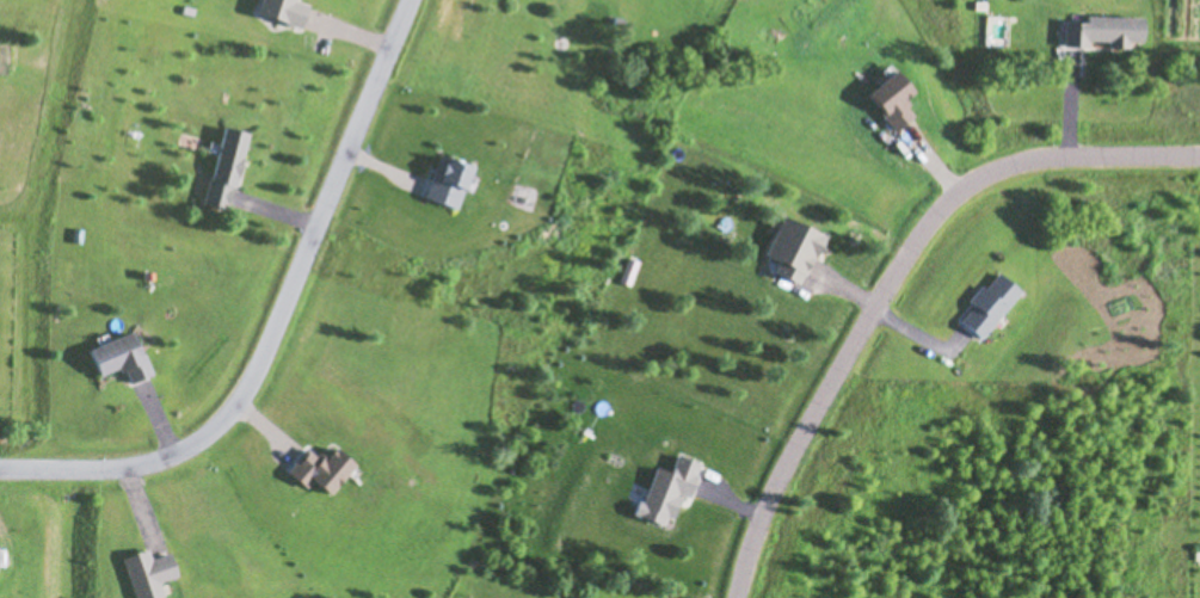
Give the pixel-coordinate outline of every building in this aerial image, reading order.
[(1063,44),(1142,46),(1143,17),(1064,15),(1063,44)] [(247,131),(221,126),(203,205),(229,211),(247,131)] [(766,255),(779,260),(774,272),(804,284),(824,232),(781,215),(766,255)] [(88,347),(97,375),(122,366),(127,383),(150,376),(135,331),(88,347)]
